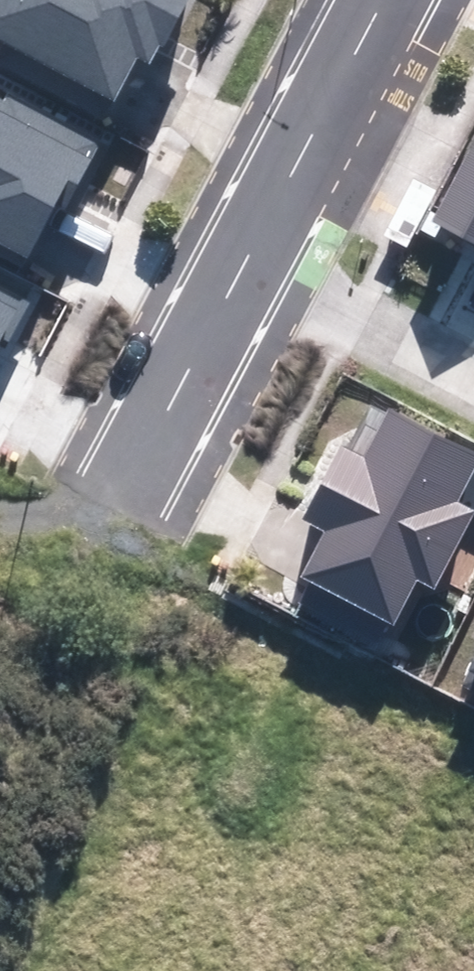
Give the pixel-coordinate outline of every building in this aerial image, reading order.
[(114,101),(138,56),(149,62),(182,0),(0,0),(0,41),(114,101)] [(0,93),(0,243),(27,257),(56,202),(67,208),(100,145),(0,93)] [(432,220),(473,241),(473,139),(432,220)] [(434,193),(410,181),(380,239),(404,251),(434,193)] [(34,297),(0,279),(0,361),(34,297)] [(389,408),(364,460),(342,449),(308,520),(328,530),(303,580),(394,623),(416,578),(434,586),(471,508),(453,500),(473,456),(473,449),(389,408)]
